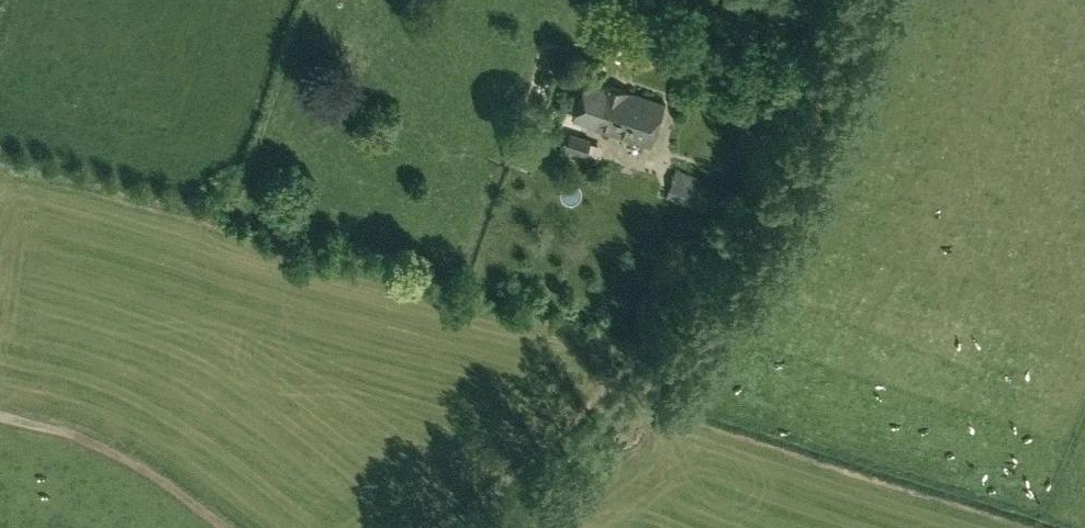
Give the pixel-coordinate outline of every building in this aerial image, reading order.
[(574,117),(591,123),(590,126),(651,145),(665,103),(606,84),(605,86),(586,80),(574,117)] [(712,213),(723,184),(677,168),(667,199),(712,213)]
